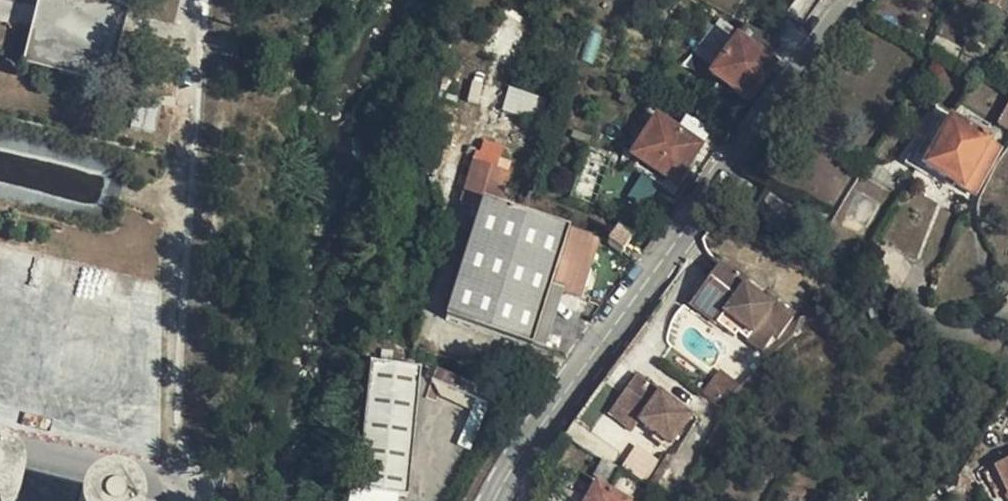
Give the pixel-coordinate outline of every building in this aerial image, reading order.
[(750,21),(725,57),(762,84),(787,47),(750,21)] [(117,138),(138,58),(50,37),(33,117),(117,138)] [(510,87),(504,110),(541,119),(547,96),(510,87)] [(723,113),(699,99),(691,111),(671,99),(647,136),(653,140),(692,164),(706,140),(723,113)] [(952,111),(927,158),(978,185),(1003,139),(952,111)] [(706,140),(692,164),(653,140),(647,149),(690,177),(711,143),(706,140)] [(522,151),(486,141),(483,154),(518,163),(522,151)] [(598,202),(609,154),(586,149),(574,197),(598,202)] [(461,297),(550,323),(567,267),(598,276),(615,216),(511,185),(518,163),(483,154),(474,184),(493,189),(461,297)] [(818,185),(785,165),(768,191),(801,210),(818,185)] [(631,211),(622,224),(637,235),(646,221),(631,211)] [(763,259),(762,262),(734,243),(712,274),(738,293),(730,303),(749,316),(752,311),(756,306),(765,313),(761,317),(777,329),(789,312),(794,316),(808,295),(779,274),(780,272),(763,259)] [(704,284),(730,303),(738,293),(712,274),(704,284)] [(752,311),(761,317),(765,313),(756,306),(752,311)] [(735,386),(753,366),(735,352),(717,373),(735,386)] [(455,353),(448,373),(506,392),(512,372),(455,353)] [(651,401),(683,424),(703,395),(649,356),(628,384),(651,401)] [(422,478),(433,376),(383,370),(377,423),(372,473),(422,478)] [(643,411),(651,401),(628,384),(621,395),(643,411)] [(615,441),(607,457),(624,465),(632,449),(615,441)] [(994,463),(1007,493),(1007,456),(994,463)] [(652,488),(609,464),(589,500),(645,500),(652,488)] [(0,490),(0,500),(41,500),(0,490)]
